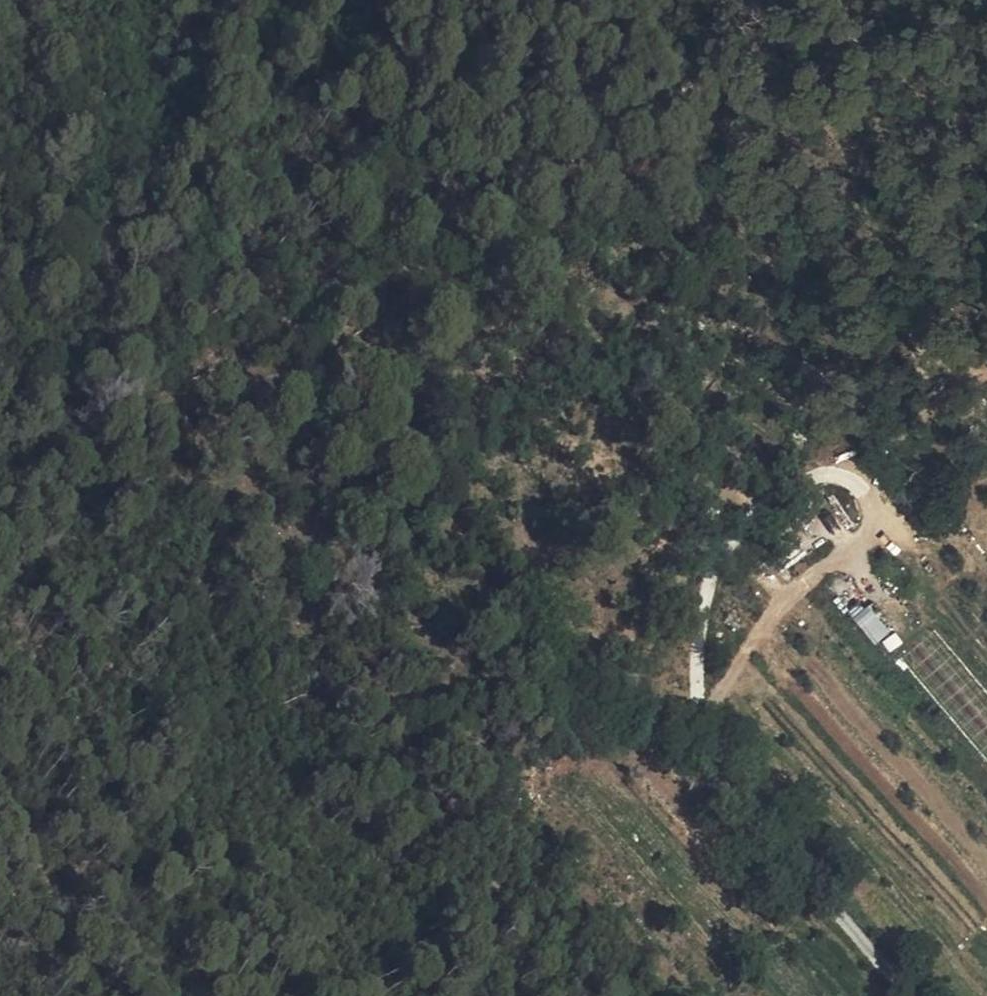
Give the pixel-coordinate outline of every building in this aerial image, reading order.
[(875,643),(890,630),(868,605),(853,618),(875,643)]
